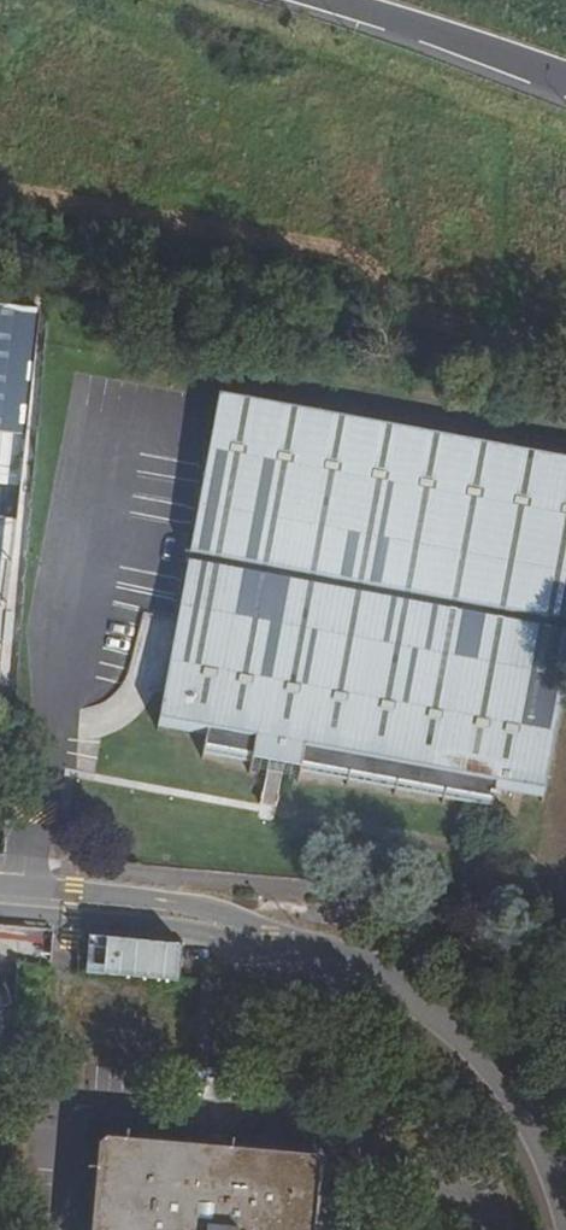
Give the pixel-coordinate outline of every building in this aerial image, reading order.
[(167,711),(214,720),(211,742),(259,751),(258,754),(276,758),(288,761),(306,764),(307,759),(499,795),(503,774),(550,782),(565,697),(565,456),(226,391),(167,711)] [(276,758),(268,802),(281,804),(288,761),(276,758)] [(245,1008),(247,986),(205,982),(195,1068),(212,1069),(216,1031),(245,1008)] [(323,1162),(316,1152),(105,1133),(97,1140),(88,1229),(317,1229),(323,1162)]
